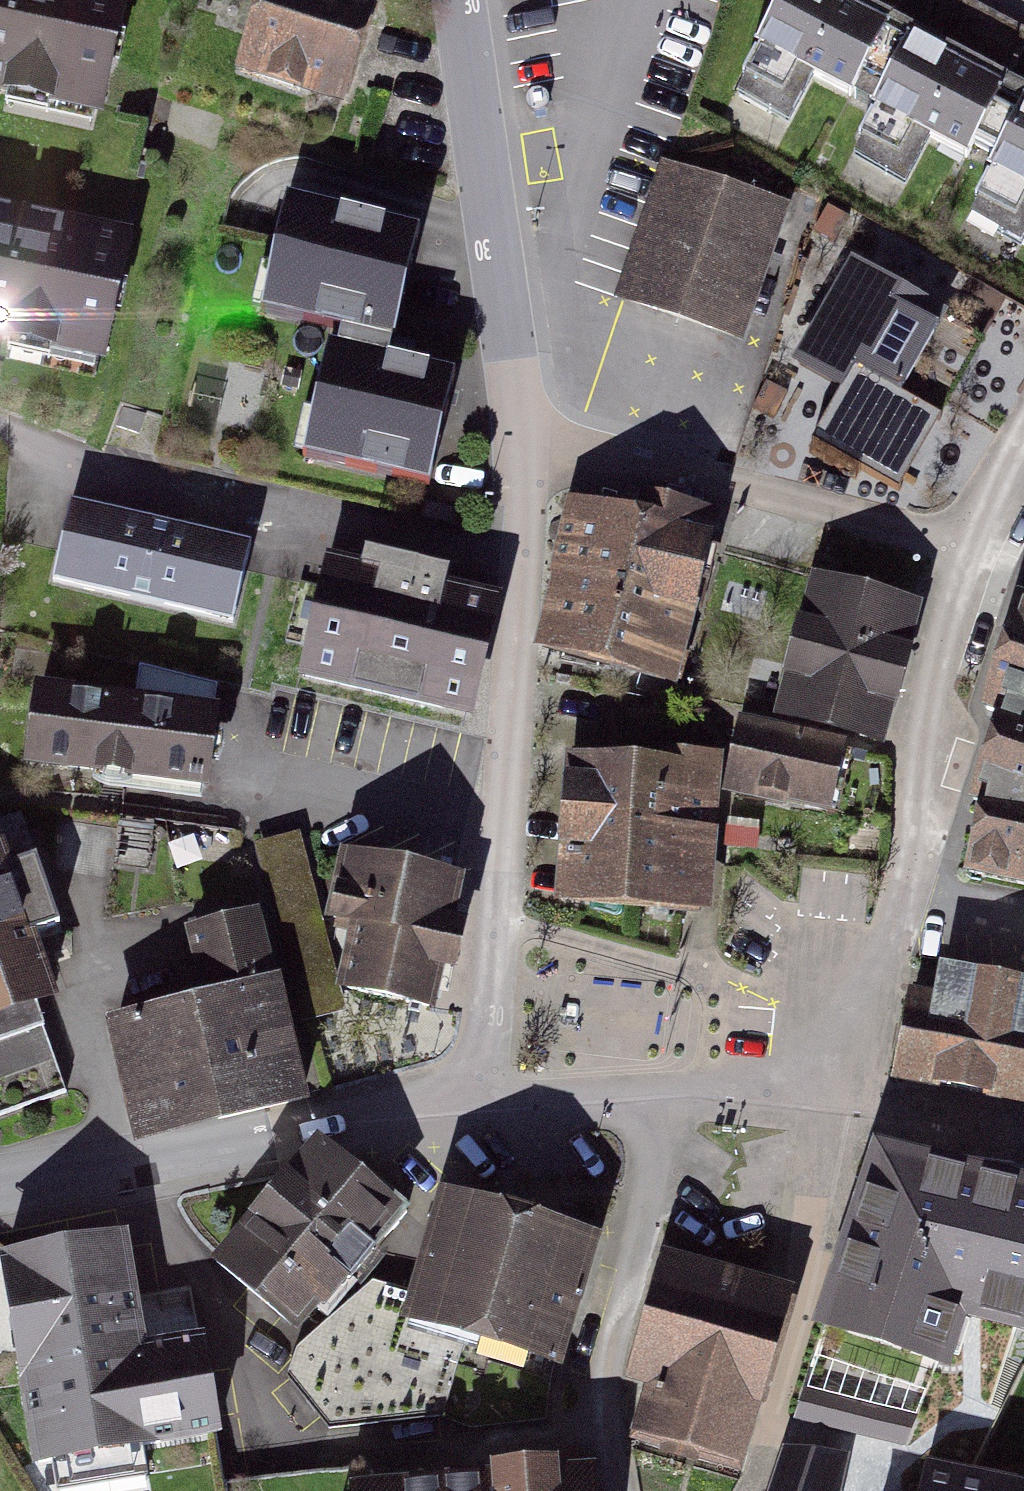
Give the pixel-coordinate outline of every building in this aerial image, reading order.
[(90,109),(114,0),(0,0),(0,90),(90,109)] [(230,66),(335,102),(370,0),(253,0),(230,66)] [(816,0),(774,0),(719,99),(771,128),(798,79),(839,102),(877,34),(816,0)] [(988,88),(894,37),(830,153),(882,182),(909,134),(950,156),(988,88)] [(1019,102),(955,219),(1007,247),(1023,217),(1023,105),(1019,102)] [(734,326),(773,206),(667,172),(628,292),(734,326)] [(412,235),(291,205),(266,304),(388,334),(412,235)] [(0,214),(0,329),(95,348),(116,237),(0,214)] [(941,317),(838,259),(779,364),(815,384),(788,433),(909,501),(960,411),(905,380),(941,317)] [(445,380),(334,356),(314,450),(425,473),(445,380)] [(542,642),(610,659),(648,503),(616,495),(611,514),(576,505),(542,642)] [(232,540),(55,501),(38,578),(215,617),(232,540)] [(648,503),(610,659),(670,674),(709,518),(648,503)] [(487,601),(334,567),(311,670),(464,704),(487,601)] [(912,607),(819,582),(783,715),(876,740),(912,607)] [(992,704),(965,792),(981,796),(962,870),(1023,886),(1023,603),(992,704)] [(199,712),(19,684),(7,759),(188,787),(199,712)] [(841,744),(745,725),(733,786),(829,804),(841,744)] [(649,768),(576,763),(567,895),(696,903),(698,881),(701,881),(710,760),(650,756),(649,768)] [(0,850),(0,1112),(65,1091),(32,992),(46,987),(30,937),(59,927),(39,865),(9,875),(1,850),(0,850)] [(454,881),(350,859),(337,917),(360,922),(347,986),(428,1003),(454,881)] [(212,1004),(266,991),(249,920),(195,932),(212,1004)] [(900,983),(882,1077),(1019,1103),(1023,1078),(1023,984),(922,965),(918,986),(900,983)] [(266,991),(212,1004),(196,1007),(220,1110),(297,1092),(273,989),(266,991)] [(220,1110),(196,1007),(120,1025),(144,1128),(220,1110)] [(861,1222),(1023,1265),(1023,1194),(879,1156),(861,1222)] [(228,1258),(297,1319),(316,1298),(324,1305),(403,1204),(345,1159),(314,1161),(228,1258)] [(413,1318),(468,1332),(554,1356),(584,1243),(443,1205),(418,1297),(413,1318)] [(861,1222),(832,1333),(949,1364),(963,1310),(1023,1326),(1023,1265),(861,1222)] [(123,1242),(10,1263),(46,1457),(55,1455),(61,1485),(141,1470),(135,1440),(204,1428),(189,1346),(144,1354),(123,1242)] [(777,1292),(663,1261),(634,1368),(655,1374),(641,1428),(733,1453),(777,1292)] [(413,1318),(418,1297),(373,1284),(299,1348),(288,1380),(327,1427),(443,1414),(468,1332),(413,1318)] [(795,1453),(782,1490),(842,1490),(849,1461),(795,1453)] [(929,1472),(925,1490),(1007,1490),(929,1472)] [(365,1488),(365,1490),(582,1490),(582,1481),(365,1488)]
